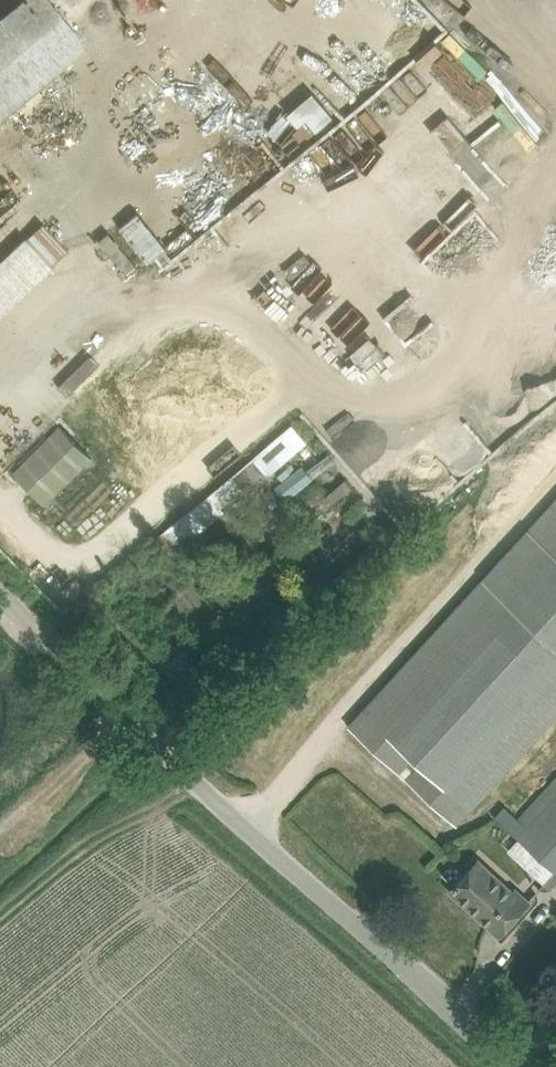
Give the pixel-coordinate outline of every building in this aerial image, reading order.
[(82,47),(54,13),(43,0),(17,0),(0,14),(0,114),(82,47)] [(324,79),(284,114),(305,138),(345,102),(324,79)] [(119,225),(146,261),(163,248),(135,213),(119,225)] [(0,261),(0,316),(53,267),(51,265),(68,250),(43,224),(27,239),(25,237),(0,261)] [(214,312),(199,323),(207,334),(222,323),(214,312)] [(116,374),(71,409),(86,428),(131,393),(116,374)] [(91,457),(60,426),(13,473),(45,504),(91,457)] [(184,537),(243,487),(249,496),(270,478),(255,461),(176,527),(184,537)] [(349,727),(456,825),(555,715),(555,500),(349,727)] [(496,815),(519,837),(542,858),(555,870),(555,871),(555,775),(518,816),(506,805),(496,815)] [(479,860),(465,874),(450,891),(499,935),(530,902),(516,889),(513,891),(479,860)] [(530,875),(545,881),(549,867),(535,862),(530,875)] [(544,883),(552,890),(555,886),(555,871),(555,870),(544,883)]
